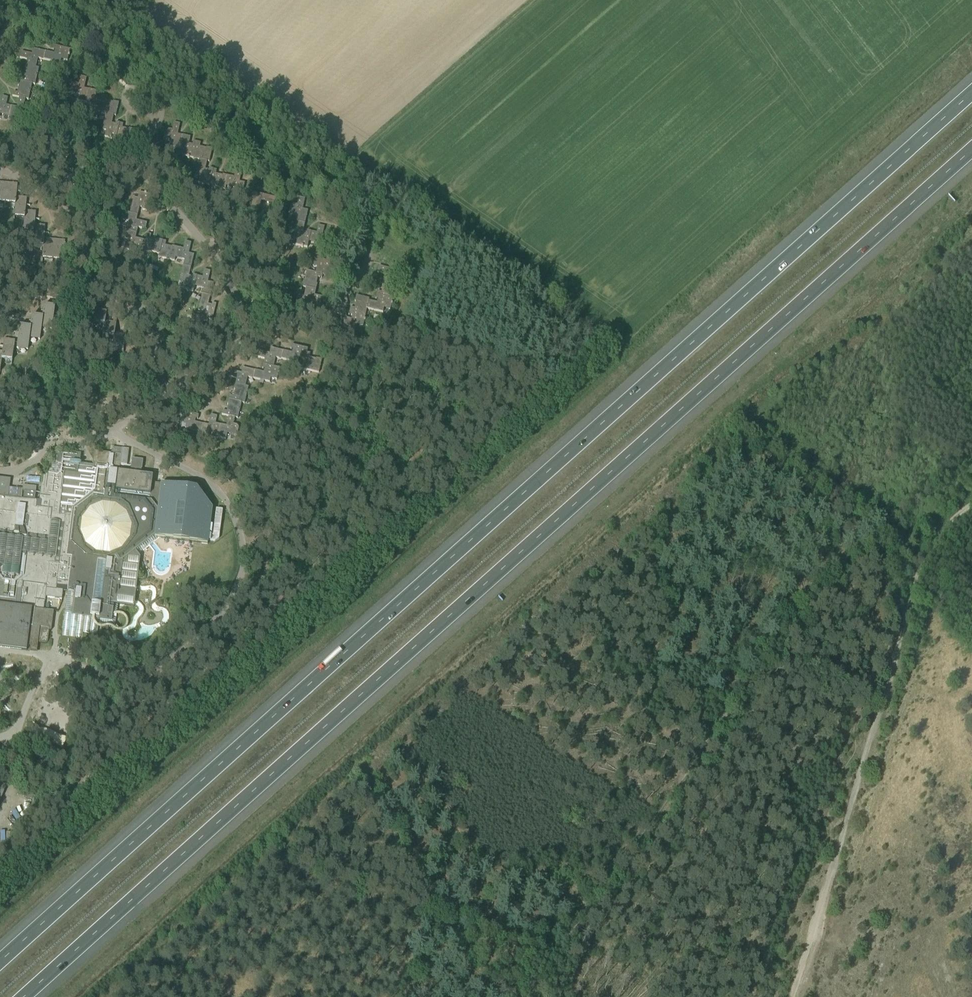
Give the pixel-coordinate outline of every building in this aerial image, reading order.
[(54,54),(46,52),(44,60),(60,64),(61,60),(67,61),(68,56),(69,56),(70,54),(69,54),(70,50),(54,46),(53,50),(55,50),(54,54)] [(27,60),(26,65),(36,68),(38,59),(44,60),(46,52),(33,49),(31,54),(21,52),(20,58),(27,60)] [(20,77),(19,81),(32,84),(35,85),(39,68),(36,68),(26,65),(24,71),(25,71),(24,78),(20,77)] [(78,101),(86,103),(89,90),(84,89),(86,78),(80,77),(78,84),(76,83),(74,83),(72,84),(71,86),(70,93),(80,95),(78,101)] [(12,96),(19,98),(25,99),(28,100),(32,84),(19,81),(18,86),(17,93),(13,92),(12,96)] [(96,112),(99,112),(103,96),(99,95),(99,99),(95,98),(97,91),(89,90),(86,103),(90,104),(88,110),(94,111),(93,112),(95,112),(96,112)] [(99,112),(105,114),(113,116),(116,116),(119,103),(113,102),(113,103),(106,101),(107,97),(103,96),(99,112)] [(9,117),(11,107),(6,105),(8,98),(1,97),(0,102),(0,115),(9,117)] [(11,107),(9,117),(8,120),(16,121),(18,115),(27,117),(29,111),(29,109),(28,108),(27,107),(24,106),(25,99),(19,98),(17,108),(11,107)] [(112,139),(115,140),(119,123),(115,123),(115,125),(112,124),(113,116),(105,114),(102,130),(106,131),(104,137),(110,138),(109,139),(111,140),(112,139)] [(119,123),(115,140),(132,143),(135,130),(129,129),(129,130),(122,128),(123,124),(119,123)] [(172,147),(179,149),(182,136),(177,135),(180,124),(174,123),(172,130),(169,129),(168,129),(167,130),(166,130),(166,131),(165,131),(165,132),(163,139),(173,141),(172,147)] [(189,158),(193,158),(197,142),(193,142),(192,145),(188,144),(190,138),(182,136),(179,149),(183,150),(182,156),(187,157),(187,158),(189,158)] [(193,158),(199,160),(207,162),(209,162),(212,149),(206,148),(206,149),(199,147),(200,143),(197,142),(193,158)] [(205,185),(209,186),(213,169),(209,169),(208,171),(205,170),(207,162),(199,160),(195,176),(199,177),(198,183),(203,184),(203,185),(205,186),(205,185)] [(225,189),(226,186),(228,176),(222,175),(222,176),(215,175),(216,170),(213,169),(209,186),(225,189)] [(228,176),(226,186),(235,188),(233,195),(241,196),(244,183),(239,182),(241,172),(235,170),(234,177),(228,176)] [(5,203),(15,204),(16,197),(17,192),(21,192),(17,191),(17,184),(7,183),(4,207),(5,207),(5,203)] [(133,198),(129,213),(137,215),(139,207),(143,208),(142,210),(146,211),(150,195),(146,194),(146,193),(144,193),(144,194),(139,192),(139,193),(140,193),(138,199),(133,198)] [(248,212),(258,214),(261,201),(276,205),(278,199),(252,193),(248,212)] [(14,217),(24,218),(25,218),(25,211),(26,206),(30,206),(26,205),(27,198),(16,197),(15,204),(13,221),(14,221),(14,217)] [(298,216),(297,222),(305,224),(308,211),(302,210),(305,199),(298,198),(297,205),(294,204),(292,204),(291,205),(290,207),(288,214),(298,216)] [(23,231),(34,232),(35,225),(35,220),(39,220),(35,219),(36,212),(25,211),(25,218),(24,218),(23,235),(23,231)] [(129,222),(126,231),(136,233),(138,228),(145,229),(147,223),(136,221),(137,215),(129,213),(124,212),(122,220),(129,222)] [(307,248),(308,242),(311,232),(307,231),(306,233),(303,232),(305,224),(297,222),(293,238),(297,239),(296,245),(301,246),(301,247),(303,248),(303,247),(307,248)] [(33,245),(43,246),(44,246),(44,239),(45,234),(49,234),(44,233),(45,226),(35,225),(34,232),(32,249),(33,249),(33,245)] [(318,244),(316,250),(324,252),(327,239),(322,238),(324,227),(318,226),(316,233),(311,232),(308,242),(318,244)] [(137,246),(144,247),(145,241),(135,239),(136,233),(126,231),(123,230),(121,238),(128,239),(125,249),(132,251),(134,251),(135,250),(136,248),(137,246)] [(143,250),(159,254),(162,241),(157,240),(156,241),(150,239),(151,235),(147,234),(145,241),(144,247),(143,250)] [(52,264),(54,240),(44,239),(44,246),(43,246),(41,263),(42,263),(42,259),(52,260),(52,264)] [(54,240),(52,264),(53,260),(63,261),(62,265),(63,265),(65,241),(54,240)] [(174,261),(175,258),(177,248),(172,246),(171,248),(165,246),(166,242),(162,241),(159,254),(158,257),(174,261)] [(184,260),(183,266),(191,268),(194,255),(188,254),(191,243),(185,242),(183,249),(177,248),(175,258),(184,260)] [(316,267),(315,273),(322,275),(326,276),(330,260),(326,259),(326,261),(322,260),(324,252),(316,250),(312,266),(316,267)] [(193,292),(194,286),(197,276),(193,275),(192,277),(189,276),(191,268),(183,266),(179,282),(183,283),(181,289),(187,291),(187,292),(188,292),(189,291),(193,292)] [(203,288),(202,294),(210,296),(213,283),(208,282),(210,272),(204,270),(202,277),(197,276),(194,286),(203,288)] [(302,287),(305,288),(316,290),(317,284),(316,284),(318,278),(321,278),(322,275),(315,273),(306,271),(302,287)] [(377,291),(376,295),(392,299),(396,283),(393,282),(383,280),(382,286),(381,292),(377,291)] [(316,290),(305,288),(303,297),(297,295),(295,303),(308,306),(310,301),(320,303),(322,297),(314,296),(316,290)] [(202,311),(201,317),(201,318),(208,319),(212,320),(216,304),(212,303),(211,306),(208,305),(210,296),(202,294),(198,310),(202,311)] [(377,303),(369,301),(367,309),(383,313),(384,309),(390,310),(391,305),(392,305),(392,303),(391,303),(392,299),(376,295),(375,299),(377,299),(377,303)] [(350,308),(349,311),(365,315),(367,309),(369,301),(369,299),(356,296),(355,302),(354,308),(350,308)] [(51,306),(40,305),(38,316),(39,316),(37,326),(38,326),(48,328),(51,306)] [(93,323),(104,325),(105,322),(106,311),(98,310),(99,306),(95,305),(92,328),(93,328),(93,323)] [(344,318),(342,325),(356,328),(356,325),(363,326),(364,321),(365,321),(365,319),(364,319),(365,315),(349,311),(348,315),(352,316),(351,319),(344,318)] [(38,316),(28,315),(26,326),(27,326),(25,337),(26,337),(36,338),(38,326),(37,326),(39,316),(38,316)] [(103,335),(114,336),(114,337),(114,334),(117,319),(113,319),(113,323),(105,322),(104,325),(102,340),(103,335)] [(26,326),(16,325),(14,340),(13,347),(24,348),(26,337),(25,337),(27,326),(26,326)] [(114,337),(114,336),(111,351),(112,352),(113,347),(123,348),(122,353),(123,353),(126,331),(123,331),(122,335),(114,334),(114,337)] [(2,352),(1,359),(2,359),(11,361),(11,364),(14,348),(13,348),(14,340),(4,339),(3,346),(0,346),(3,347),(2,352)] [(292,353),(283,351),(281,359),(298,363),(298,359),(304,360),(305,360),(306,353),(307,349),(291,345),(290,349),(292,350),(292,353)] [(264,359),(263,364),(273,367),(275,358),(281,359),(283,351),(270,348),(269,354),(259,351),(257,357),(264,359)] [(310,354),(306,353),(305,360),(304,360),(302,369),(318,373),(322,360),(316,358),(316,359),(309,358),(310,354)] [(263,372),(255,371),(253,378),(269,382),(270,378),(277,380),(278,374),(279,375),(279,373),(278,372),(279,368),(273,367),(263,364),(262,369),(264,369),(263,372)] [(236,378),(235,384),(245,386),(247,377),(253,378),(255,371),(242,368),(241,373),(230,371),(229,377),(236,378)] [(228,400),(241,403),(244,403),(248,387),(245,386),(235,384),(234,390),(235,390),(233,397),(229,396),(228,400)] [(104,411),(116,406),(112,396),(100,401),(104,411)] [(221,415),(228,416),(235,418),(238,418),(241,403),(228,400),(227,405),(228,405),(227,412),(222,411),(221,415)] [(185,428),(201,432),(203,424),(195,422),(195,419),(197,419),(198,415),(182,411),(181,416),(180,415),(180,417),(181,417),(180,423),(186,425),(185,428)] [(209,433),(218,435),(221,425),(215,424),(217,416),(211,415),(208,425),(203,424),(201,432),(200,437),(208,439),(209,433)] [(221,425),(218,435),(218,438),(225,440),(227,434),(237,436),(238,429),(238,428),(237,426),(236,425),(233,425),(235,418),(228,416),(226,426),(221,425)] [(14,433),(13,421),(4,422),(6,433),(14,433)] [(158,537),(158,532),(169,533),(170,528),(156,526),(158,513),(163,514),(169,522),(169,525),(186,512),(177,500),(178,500),(179,499),(179,498),(178,497),(177,497),(176,498),(176,499),(164,484),(165,478),(157,477),(157,481),(152,480),(152,476),(140,475),(141,469),(143,460),(131,459),(130,473),(119,472),(122,448),(112,447),(111,453),(94,451),(92,465),(79,463),(80,454),(52,451),(50,469),(45,473),(44,476),(41,476),(39,499),(40,501),(40,507),(36,507),(37,500),(21,498),(22,489),(18,489),(17,497),(13,496),(13,497),(8,497),(10,479),(0,478),(0,647),(26,651),(27,646),(37,647),(38,643),(45,644),(46,643),(47,642),(49,631),(51,631),(53,611),(43,610),(45,597),(61,599),(62,590),(56,589),(56,586),(67,587),(67,592),(62,634),(82,636),(83,631),(97,633),(98,623),(115,625),(117,605),(133,607),(139,556),(137,553),(158,537)] [(23,498),(35,499),(35,493),(24,491),(23,498)] [(222,510),(216,509),(214,525),(220,526),(222,510)] [(53,710),(38,719),(43,727),(58,717),(53,710)]
